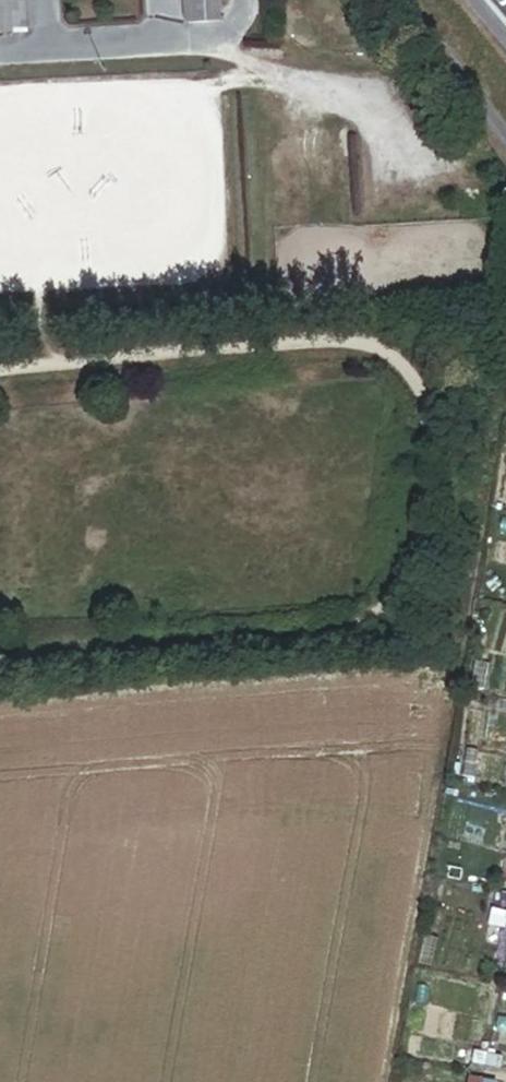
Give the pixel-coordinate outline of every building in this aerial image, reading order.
[(3,34),(2,8),(20,7),(20,0),(0,0),(0,34),(3,34)] [(191,22),(217,20),(216,0),(189,0),(191,22)] [(20,7),(2,8),(3,34),(22,33),(20,7)]
